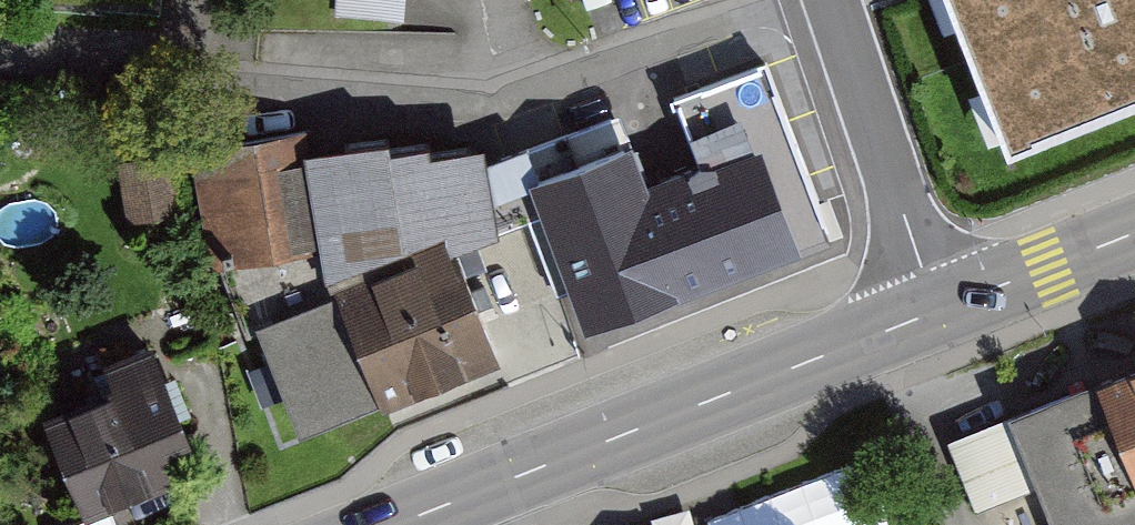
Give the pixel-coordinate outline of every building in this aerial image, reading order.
[(158,16),(159,0),(0,0),(0,4),(158,16)] [(334,15),(403,19),(404,0),(335,0),(334,15)] [(1010,143),(1134,95),(1134,0),(955,0),(1010,143)] [(541,223),(585,340),(831,248),(764,70),(672,105),(696,167),(683,172),(687,181),(651,194),(623,119),(516,159),(541,223)] [(305,161),(309,160),(304,133),(189,153),(211,274),(223,274),(247,338),(256,334),(334,302),(333,299),(320,251),(294,256),(281,172),(307,170),(305,161)] [(307,170),(281,172),(294,256),(320,251),(333,299),(334,302),(379,409),(382,418),(501,369),(456,258),(498,243),(497,238),(541,223),(516,159),(486,170),(483,155),(431,165),(429,155),(390,162),(389,152),(309,160),(305,161),(307,170)] [(171,156),(117,166),(128,227),(182,218),(171,156)] [(334,302),(256,334),(301,442),(379,409),(334,302)] [(83,524),(85,524),(177,488),(167,463),(193,453),(153,355),(95,379),(106,405),(44,431),(83,524)] [(951,449),(977,514),(1036,490),(1050,524),(1134,524),(1134,376),(951,449)]
